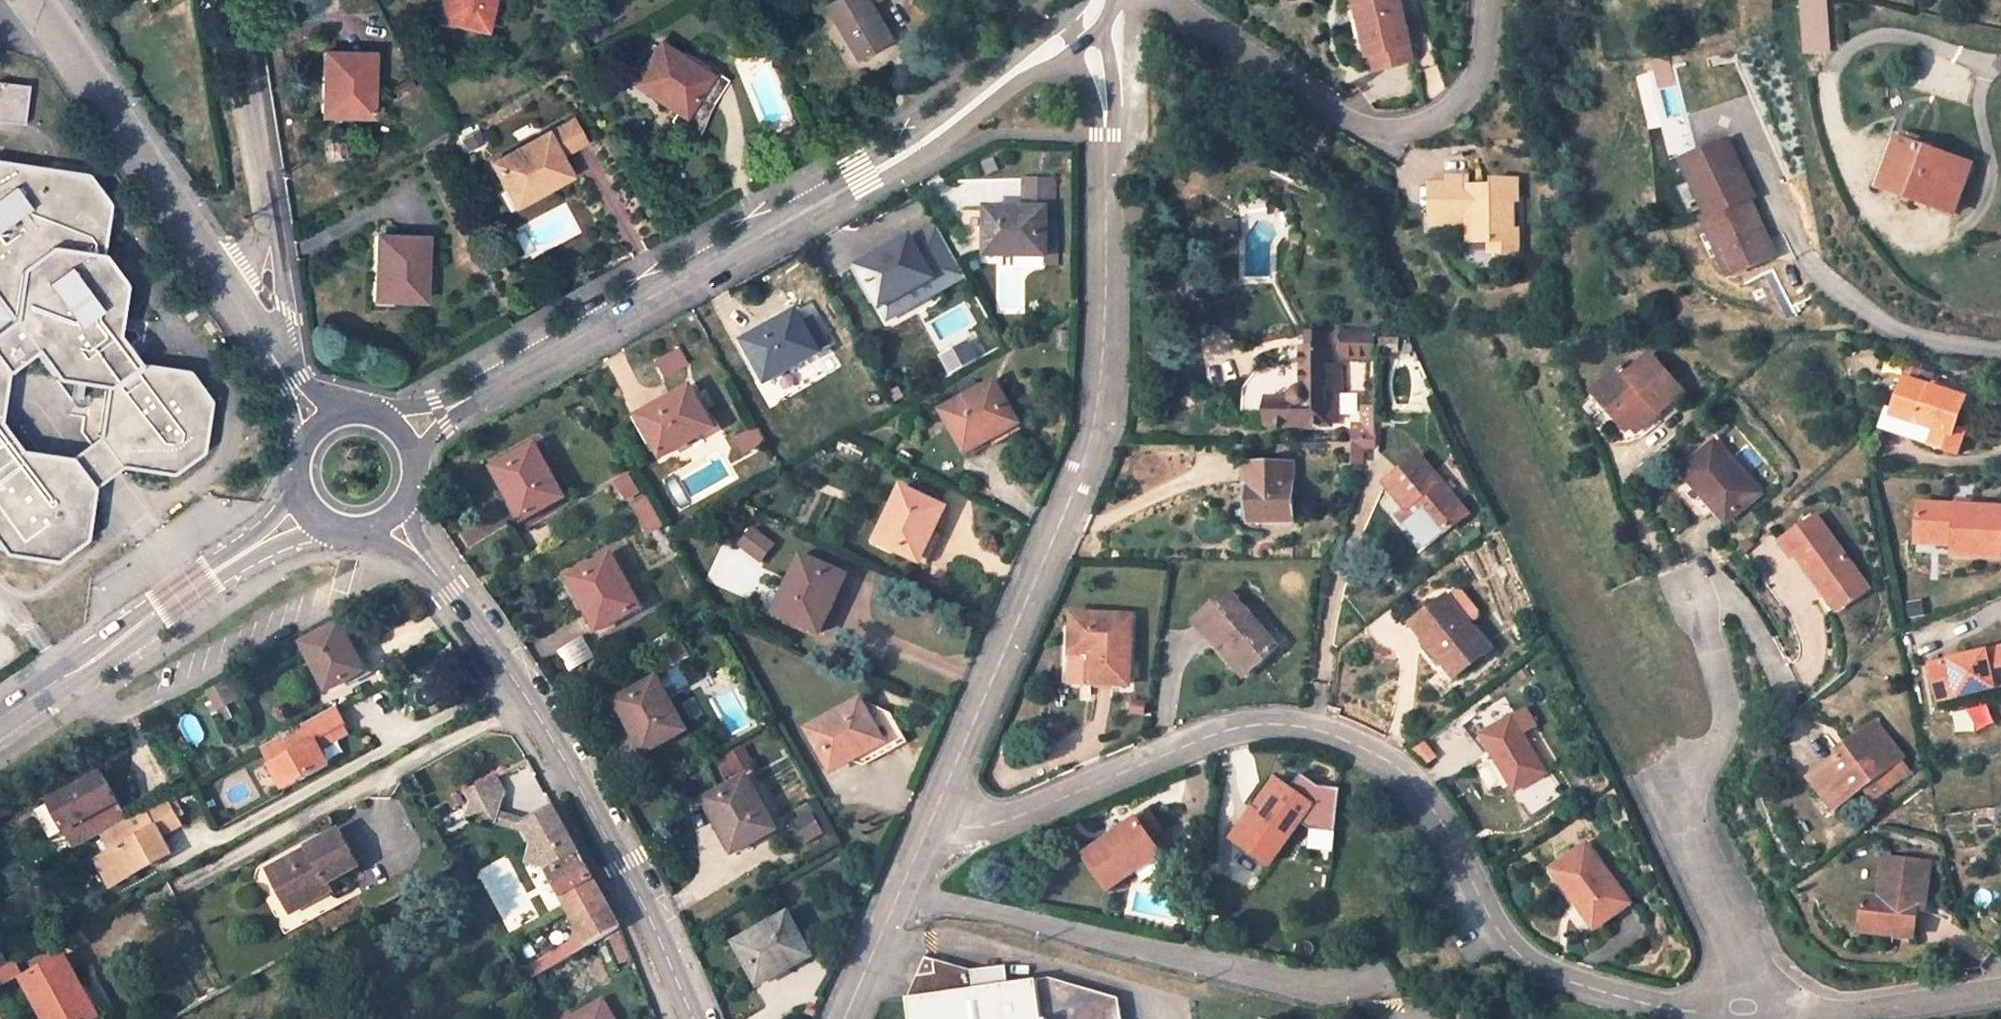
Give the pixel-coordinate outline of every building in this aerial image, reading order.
[(433,18),(434,19),(441,21),(445,0),(437,0),(433,18)] [(441,21),(482,30),(489,0),(445,0),(441,21)] [(827,3),(861,59),(894,40),(883,22),(877,25),(867,7),(873,3),(878,0),(832,0),(827,3)] [(1406,39),(1408,38),(1398,0),(1350,0),(1354,16),(1365,14),(1369,30),(1360,34),(1365,53),(1371,51),(1375,68),(1411,58),(1406,39)] [(1824,1),(1798,3),(1802,52),(1826,50),(1824,1)] [(867,7),(877,25),(883,22),(873,3),(867,7)] [(676,55),(655,42),(632,76),(659,94),(655,100),(676,114),(669,124),(691,139),(695,129),(700,117),(707,105),(693,96),(707,76),(676,55)] [(693,96),(707,105),(724,77),(725,75),(683,46),(676,55),(707,76),(693,96)] [(320,52),(319,84),(325,84),(325,116),(368,116),(369,52),(320,52)] [(655,100),(659,94),(632,76),(628,82),(655,100)] [(28,122),(29,83),(0,82),(0,121),(28,122)] [(571,116),(543,132),(555,153),(581,139),(571,116)] [(787,123),(774,129),(779,142),(793,137),(787,123)] [(487,163),(507,200),(535,184),(539,191),(568,175),(555,153),(543,132),(487,163)] [(1730,170),(1726,160),(1733,156),(1725,140),(1681,161),(1709,217),(1744,201),(1747,199),(1748,198),(1734,169),(1730,170)] [(1913,199),(1953,214),(1970,166),(1896,140),(1881,181),(1915,193),(1913,199)] [(1745,179),(1733,156),(1726,160),(1730,170),(1734,169),(1748,198),(1753,196),(1745,179)] [(0,162),(0,304),(12,320),(0,330),(0,402),(4,373),(35,350),(56,380),(106,386),(98,437),(120,466),(172,474),(202,452),(209,403),(187,373),(137,366),(115,336),(122,286),(100,256),(107,205),(85,175),(52,170),(0,162)] [(1011,249),(1045,250),(1045,246),(1046,217),(1055,217),(1055,175),(1026,175),(1026,207),(985,207),(984,255),(1011,256),(1011,249)] [(1433,185),(1432,228),(1469,229),(1468,236),(1482,236),(1491,243),(1491,253),(1518,253),(1519,233),(1516,233),(1516,203),(1520,203),(1520,183),(1491,183),(1491,192),(1485,192),(1485,186),(1470,186),(1470,178),(1449,177),(1449,185),(1433,185)] [(1881,181),(1879,188),(1913,199),(1915,193),(1881,181)] [(511,207),(539,191),(535,184),(507,200),(511,207)] [(1754,233),(1759,244),(1767,240),(1761,227),(1747,199),(1744,201),(1759,231),(1754,233)] [(1775,257),(1767,240),(1759,244),(1754,233),(1759,231),(1744,201),(1709,217),(1703,219),(1732,277),(1775,257)] [(1055,246),(1055,217),(1046,217),(1045,246),(1055,246)] [(372,268),(378,268),(377,300),(420,302),(423,237),(373,235),(372,268)] [(933,277),(930,271),(938,267),(921,236),(913,241),(910,236),(885,249),(889,254),(859,271),(880,307),(933,277)] [(885,249),(855,266),(859,271),(889,254),(885,249)] [(745,346),(766,382),(819,352),(795,311),(771,324),(774,329),(745,346)] [(771,324),(742,340),(745,346),(774,329),(771,324)] [(1352,357),(1374,357),(1374,330),(1347,330),(1348,345),(1352,345),(1352,357)] [(1265,405),(1265,424),(1324,425),(1324,389),(1340,389),(1340,365),(1325,365),(1325,350),(1322,350),(1322,338),(1303,337),(1303,350),(1299,350),(1298,385),(1297,385),(1293,387),(1289,389),(1287,393),(1285,397),(1285,401),(1286,405),(1265,405)] [(70,459),(98,437),(106,386),(56,380),(35,350),(4,373),(0,402),(0,426),(19,451),(70,459)] [(1657,414),(1683,391),(1650,354),(1625,375),(1619,368),(1591,392),(1618,422),(1621,419),(1631,428),(1652,409),(1657,414)] [(995,380),(940,411),(964,453),(989,439),(985,434),(1016,417),(995,380)] [(1891,410),(1889,417),(1935,432),(1930,446),(1958,455),(1965,433),(1955,429),(1964,401),(1901,380),(1891,410)] [(639,420),(659,457),(713,427),(690,386),(665,399),(668,404),(639,420)] [(665,399),(636,415),(639,420),(668,404),(665,399)] [(1374,403),(1360,404),(1360,423),(1352,424),(1351,440),(1375,440),(1374,403)] [(1631,428),(1635,434),(1657,414),(1652,409),(1631,428)] [(1930,446),(1935,432),(1889,417),(1891,410),(1886,409),(1880,430),(1930,446)] [(985,434),(989,439),(1019,422),(1016,417),(985,434)] [(1618,422),(1627,432),(1631,428),(1621,419),(1618,422)] [(3,553),(55,561),(83,541),(91,488),(70,459),(19,451),(0,426),(0,550),(3,553)] [(744,454),(764,442),(757,430),(737,441),(744,454)] [(91,488),(120,466),(98,437),(70,459),(91,488)] [(1695,526),(1706,538),(1757,494),(1712,443),(1681,471),(1715,509),(1703,519),(1695,526)] [(497,466),(514,496),(508,499),(520,520),(563,496),(535,445),(497,466)] [(1416,505),(1442,535),(1467,514),(1418,456),(1384,483),(1407,512),(1409,510),(1416,505)] [(1251,522),(1289,522),(1289,464),(1244,464),(1244,486),(1251,486),(1251,522)] [(492,469),(508,499),(514,496),(497,466),(492,469)] [(944,507),(899,485),(873,543),(912,561),(927,529),(933,532),(944,507)] [(660,526),(645,500),(633,507),(648,533),(660,526)] [(1917,503),(1915,540),(1953,542),(1953,548),(1953,557),(2000,559),(2000,535),(2000,508),(1917,503)] [(1409,510),(1435,541),(1442,535),(1416,505),(1409,510)] [(1815,517),(1780,542),(1792,558),(1794,556),(1829,603),(1861,580),(1815,517)] [(927,529),(912,561),(919,564),(933,532),(927,529)] [(752,530),(741,546),(760,560),(771,545),(752,530)] [(584,608),(596,630),(639,607),(611,555),(573,576),(589,605),(584,608)] [(800,555),(774,613),(819,633),(832,606),(824,603),(838,572),(800,555)] [(824,603),(832,606),(845,575),(838,572),(824,603)] [(573,576),(568,579),(584,608),(589,605),(573,576)] [(1861,580),(1829,603),(1835,611),(1867,588),(1861,580)] [(1458,587),(1445,598),(1468,625),(1481,615),(1458,587)] [(1225,641),(1250,669),(1276,646),(1228,592),(1195,622),(1217,648),(1225,641)] [(1468,625),(1445,598),(1412,624),(1456,678),(1489,651),(1468,625)] [(1064,622),(1062,683),(1129,685),(1130,616),(1072,614),(1071,622),(1064,622)] [(364,671),(339,624),(300,644),(326,691),(364,671)] [(1217,648),(1242,676),(1250,669),(1225,641),(1217,648)] [(450,645),(437,651),(442,659),(455,652),(450,645)] [(1928,664),(1938,713),(1997,700),(1996,694),(2000,693),(2000,648),(1928,664)] [(667,670),(619,698),(636,728),(631,731),(643,754),(686,729),(667,696),(678,689),(667,670)] [(216,708),(237,697),(227,679),(206,690),(216,708)] [(631,731),(636,728),(619,698),(614,701),(631,731)] [(862,755),(884,742),(862,704),(860,699),(807,729),(827,767),(838,761),(858,749),(862,755)] [(868,704),(867,701),(862,704),(884,742),(862,755),(858,749),(838,761),(842,768),(848,764),(864,769),(906,745),(891,718),(868,704)] [(282,787),(327,762),(320,749),(314,740),(343,724),(334,707),(260,747),(282,787)] [(1544,772),(1511,717),(1482,735),(1514,790),(1544,772)] [(1902,757),(1875,723),(1847,745),(1849,748),(1809,778),(1833,810),(1881,773),(1899,759),(1902,757)] [(314,740),(320,749),(348,734),(343,724),(314,740)] [(727,756),(736,771),(749,764),(741,749),(727,756)] [(1899,759),(1881,773),(1891,787),(1909,772),(1899,759)] [(1311,805),(1299,822),(1309,830),(1334,832),(1339,788),(1317,786),(1299,773),(1288,789),(1311,805)] [(45,803),(60,830),(67,830),(76,846),(101,832),(123,820),(98,775),(45,803)] [(471,801),(467,816),(494,823),(498,811),(503,791),(494,775),(466,791),(471,801)] [(718,829),(732,854),(776,829),(746,775),(708,797),(724,826),(718,829)] [(1282,784),(1275,780),(1253,811),(1261,816),(1282,784)] [(1253,811),(1233,839),(1269,865),(1299,822),(1311,805),(1288,789),(1282,784),(1261,816),(1253,811)] [(459,794),(447,801),(450,807),(462,801),(459,794)] [(708,797),(702,800),(718,829),(724,826),(708,797)] [(101,832),(112,852),(104,857),(116,878),(165,852),(156,835),(179,823),(174,814),(167,802),(165,798),(123,820),(101,832)] [(167,802),(174,814),(180,811),(174,800),(167,802)] [(554,809),(551,803),(523,818),(526,824),(554,809)] [(526,824),(523,825),(526,832),(533,844),(527,864),(546,869),(563,899),(579,926),(589,945),(619,928),(554,809),(526,824)] [(523,818),(498,811),(494,823),(516,829),(526,832),(523,825),(526,824),(523,818)] [(1108,889),(1160,853),(1137,820),(1085,857),(1108,889)] [(268,869),(287,905),(304,895),(308,902),(331,889),(326,880),(356,863),(338,829),(306,846),(310,853),(299,859),(297,854),(268,869)] [(67,830),(60,830),(70,849),(76,846),(67,830)] [(1627,902),(1585,845),(1551,870),(1592,927),(1627,902)] [(1881,856),(1877,897),(1863,896),(1860,924),(1913,930),(1915,910),(1916,902),(1924,902),(1928,861),(1881,856)] [(116,878),(104,857),(97,861),(109,882),(116,878)] [(291,912),(308,902),(304,895),(287,905),(291,912)] [(1916,902),(1915,910),(1923,911),(1924,902),(1916,902)] [(784,963),(787,969),(810,956),(786,913),(733,941),(754,979),(784,963)] [(1913,930),(1860,924),(1860,932),(1912,938),(1913,930)] [(589,945),(579,926),(572,930),(568,943),(525,968),(531,978),(589,945)] [(43,1018),(93,1018),(96,1017),(73,973),(64,956),(22,979),(43,1018)] [(1117,999),(1047,977),(1006,983),(1004,965),(969,970),(923,957),(906,998),(909,1018),(1120,1018),(1117,999)] [(754,979),(757,985),(787,969),(784,963),(754,979)] [(0,970),(0,981),(21,977),(19,966),(0,970)] [(601,1002),(571,1018),(611,1018),(601,1002)]
